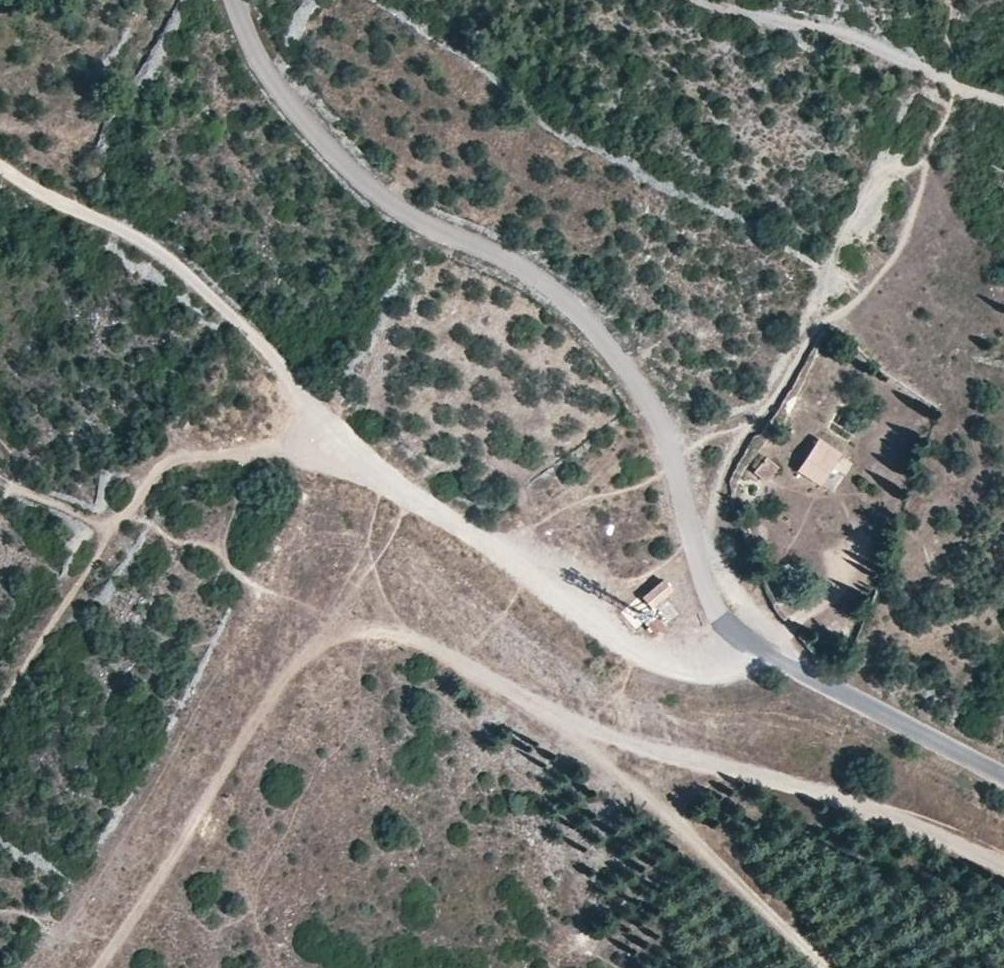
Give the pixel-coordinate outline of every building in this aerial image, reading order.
[(840,452),(818,439),(799,470),(821,483),(840,452)] [(766,456),(752,472),(766,484),(779,468),(766,456)] [(663,579),(641,597),(650,610),(673,592),(663,579)] [(663,626),(656,616),(647,624),(655,633),(663,626)]
